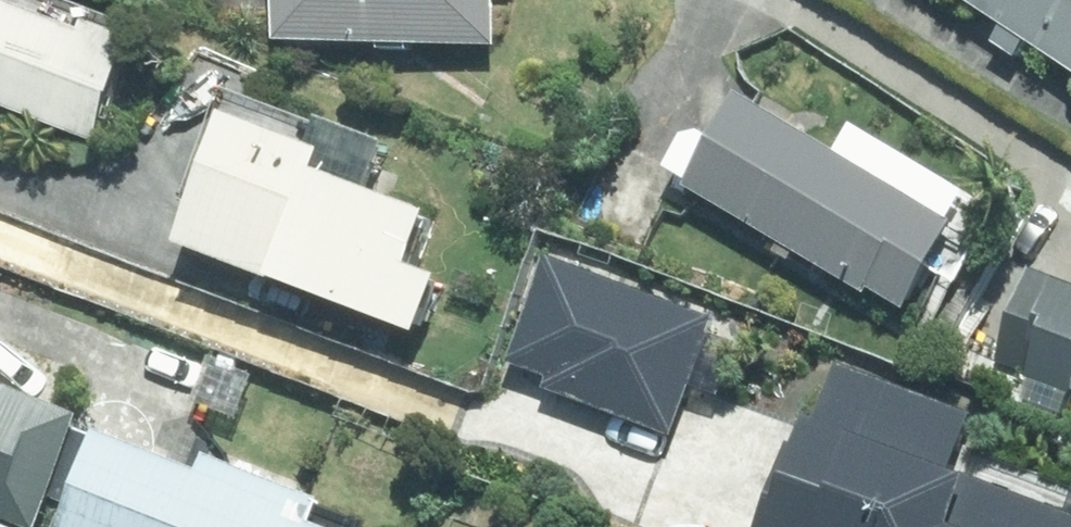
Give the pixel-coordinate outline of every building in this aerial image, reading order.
[(20,0),(0,0),(0,104),(98,139),(137,36),(93,19),(91,27),(20,0)] [(502,42),(503,0),(283,0),(282,37),(502,42)] [(1070,64),(1070,0),(975,0),(1070,64)] [(961,221),(746,92),(690,184),(870,293),(875,287),(909,307),(961,221)] [(288,276),(428,332),(451,274),(418,261),(437,210),(327,166),(334,149),(237,110),(185,242),(287,281),(288,276)] [(721,315),(552,254),(514,359),(551,374),(547,386),(677,433),(721,315)] [(1035,264),(998,358),(1070,386),(1070,278),(1035,264)] [(978,414),(843,362),(822,416),(811,411),(800,442),(794,438),(760,526),(1070,526),(1070,511),(957,467),(978,414)] [(30,526),(40,526),(87,413),(0,377),(0,515),(30,526)] [(317,521),(327,499),(214,453),(208,468),(105,427),(66,526),(331,526),(317,521)]
